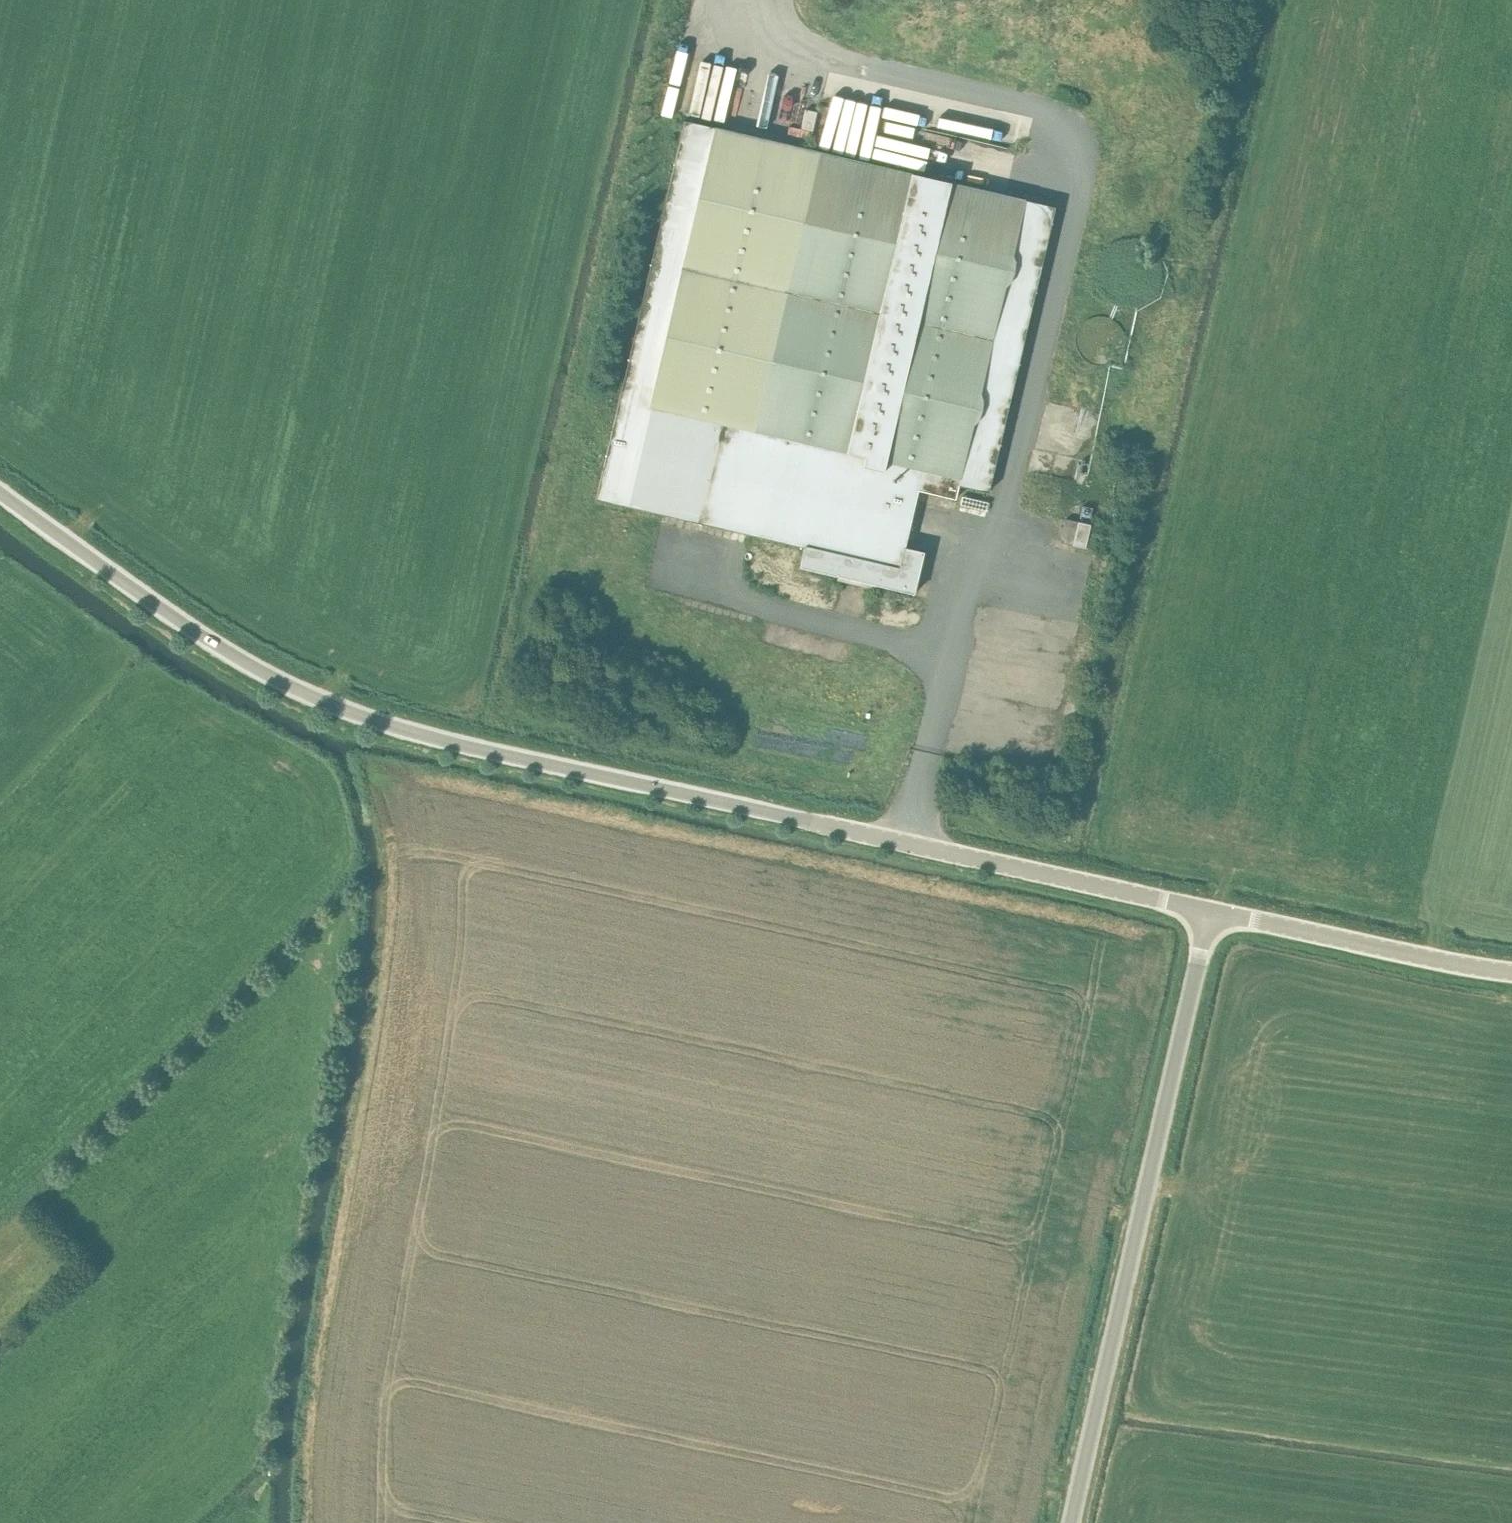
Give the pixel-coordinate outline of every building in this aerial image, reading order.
[(986,492),(1053,207),(682,120),(594,499),(802,547),(797,567),(912,594),(922,552),(903,547),(916,490),(953,499),(957,485),(986,492)] [(1089,525),(1064,519),(1059,542),(1084,548),(1089,525)]
